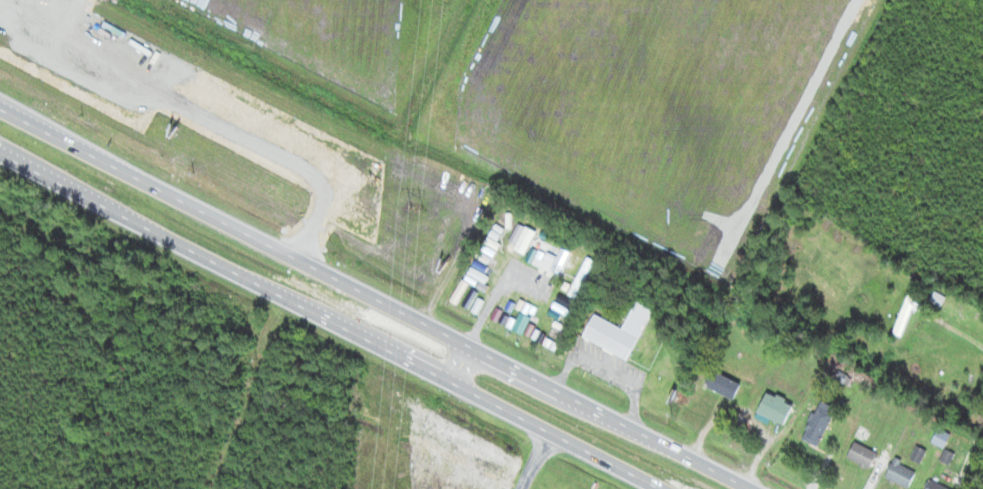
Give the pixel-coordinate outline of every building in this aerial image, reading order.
[(892,333),(901,337),(917,299),(908,295),(892,333)] [(627,359),(652,309),(635,300),(622,327),(593,313),(581,336),(627,359)] [(740,383),(712,370),(705,385),(732,399),(740,383)] [(792,401),(765,391),(757,413),(784,423),(792,401)] [(838,410),(822,401),(800,438),(816,447),(838,410)] [(950,436),(939,429),(931,440),(942,447),(950,436)] [(877,454),(855,442),(847,457),(869,469),(877,454)] [(917,473),(895,459),(885,476),(906,488),(907,488),(917,473)] [(930,481),(927,488),(948,488),(930,481)]
